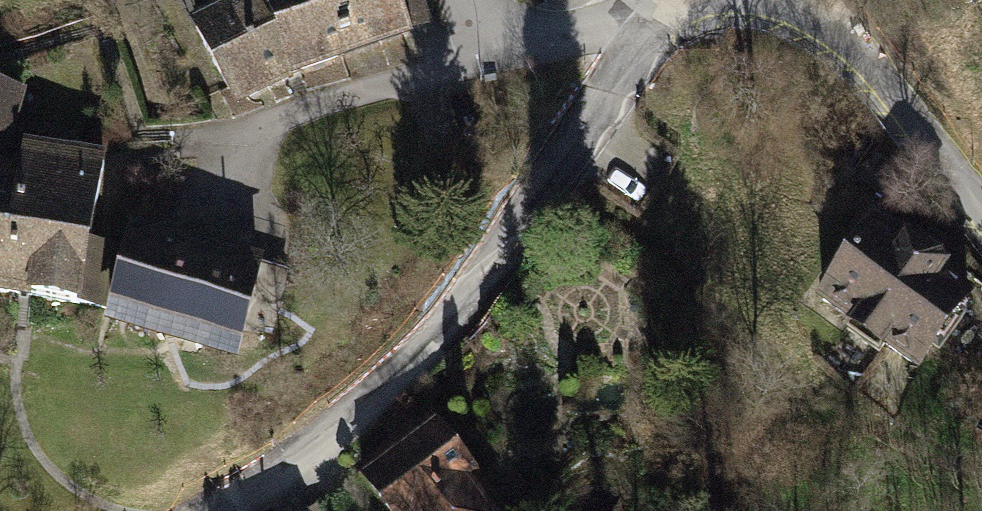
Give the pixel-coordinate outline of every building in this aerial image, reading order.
[(321,0),(215,0),(220,10),(195,26),(236,113),(290,86),(344,69),(321,0)] [(344,69),(412,37),(397,0),(321,0),(344,69)] [(0,86),(0,306),(29,309),(97,318),(110,243),(99,242),(89,240),(100,159),(61,155),(26,152),(24,175),(3,172),(29,92),(0,86)] [(901,243),(874,224),(814,311),(923,385),(981,299),(941,272),(948,262),(907,235),(901,243)] [(131,234),(104,338),(227,369),(238,327),(254,264),(131,234)] [(288,273),(254,264),(238,327),(272,335),(288,273)] [(363,486),(383,510),(486,510),(469,488),(476,477),(438,427),(363,486)]
